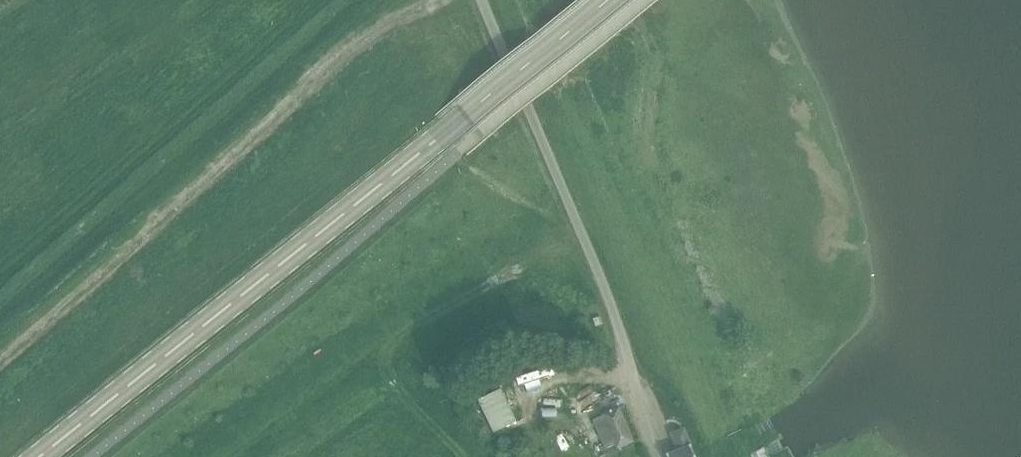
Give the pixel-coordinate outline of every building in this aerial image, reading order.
[(570,417),(587,410),(579,393),(563,400),(570,417)] [(593,420),(576,427),(580,436),(597,429),(605,451),(617,447),(619,452),(636,446),(634,440),(620,406),(592,418),(593,420)] [(666,456),(697,456),(692,446),(691,443),(684,426),(682,427),(672,432),(680,450),(666,456)]
